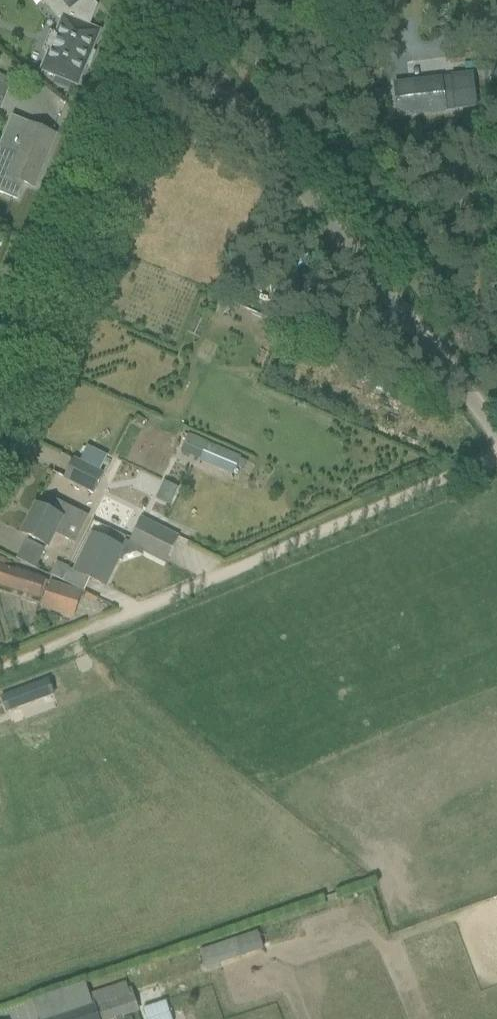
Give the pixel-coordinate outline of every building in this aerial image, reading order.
[(78,85),(99,32),(88,28),(97,7),(91,0),(62,0),(70,9),(66,19),(64,18),(57,36),(52,34),(44,51),(50,53),(42,71),(78,85)] [(468,75),(394,83),(398,119),(472,110),(468,75)] [(0,83),(0,109),(9,86),(0,83)] [(18,200),(24,183),(36,188),(56,137),(28,125),(14,158),(0,152),(0,193),(18,200)] [(424,371),(417,363),(410,371),(417,378),(424,371)] [(241,457),(206,443),(207,442),(188,435),(184,445),(203,453),(199,461),(233,475),(236,468),(244,471),(247,462),(240,459),(241,457)] [(92,445),(85,460),(105,470),(112,455),(92,445)] [(93,493),(102,475),(74,461),(65,479),(93,493)] [(48,511),(37,505),(22,534),(48,547),(55,533),(74,543),(87,518),(54,501),(48,511)] [(142,556),(142,555),(144,552),(165,563),(178,538),(142,520),(130,544),(126,541),(122,548),(93,534),(75,572),(105,586),(117,560),(121,562),(124,558),(136,554),(142,556)] [(0,566),(0,586),(39,598),(44,580),(0,566)] [(40,607),(70,616),(77,593),(48,584),(40,607)] [(1,698),(7,713),(53,696),(48,681),(1,698)] [(198,949),(203,963),(260,944),(255,930),(198,949)] [(122,1017),(137,1012),(130,991),(49,1018),(123,1018),(122,1017)]
